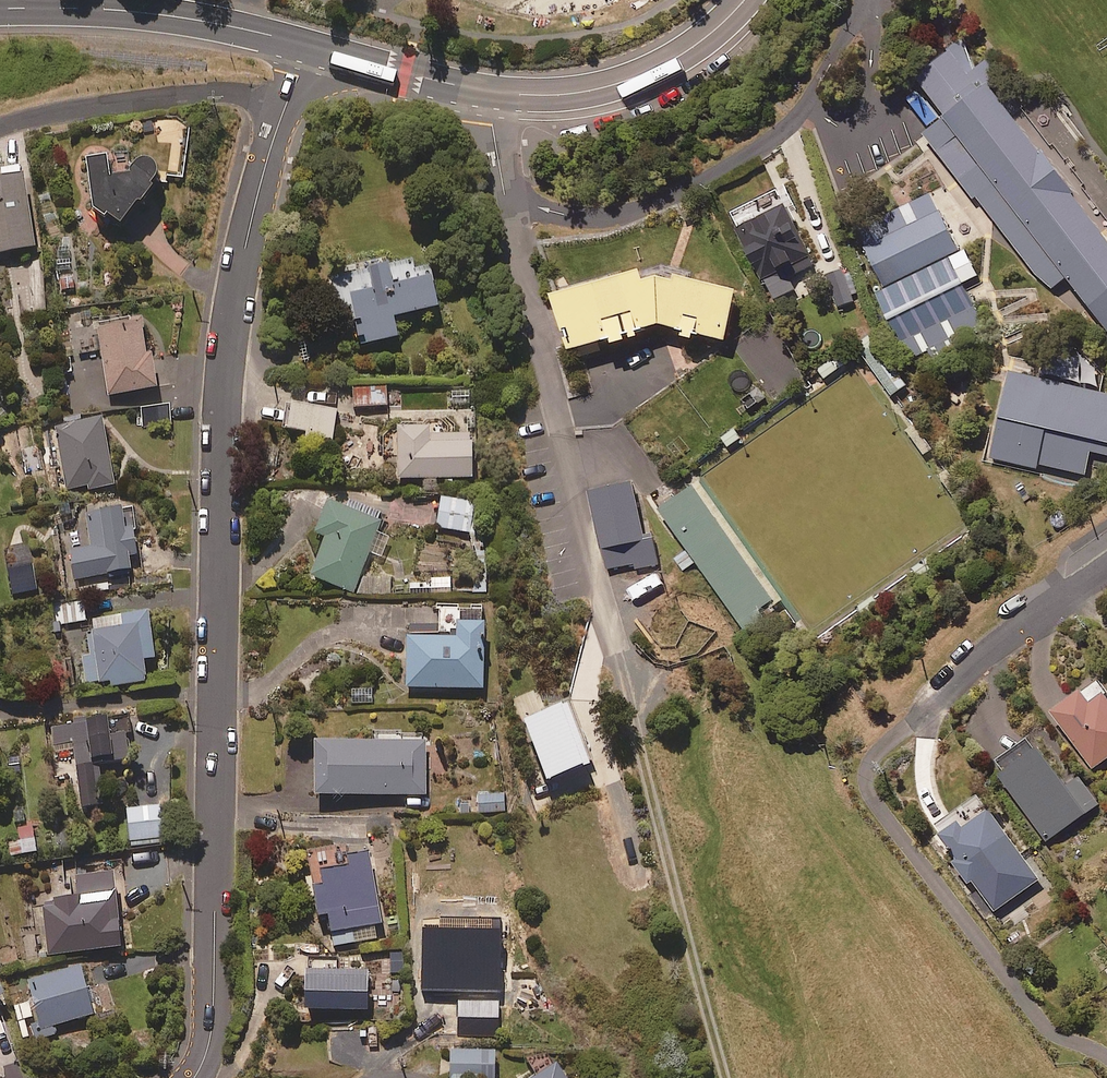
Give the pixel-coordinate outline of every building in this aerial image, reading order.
[(964,37),(948,49),(954,56),(921,81),(969,144),(949,160),(1037,277),(1055,289),(1067,280),(1106,334),(1106,234),(994,88),(1007,78),(993,59),(976,73),(964,37)] [(160,184),(161,169),(161,168),(159,166),(157,164),(155,162),(153,161),(150,160),(148,160),(145,160),(142,160),(140,161),(137,163),(135,164),(133,167),(132,169),(131,172),(131,174),(131,177),(131,178),(111,179),(110,161),(88,162),(91,213),(104,222),(106,218),(126,231),(157,184),(160,184)] [(27,180),(0,183),(0,255),(36,251),(27,180)] [(961,253),(932,194),(855,232),(884,291),(950,259),(961,253)] [(817,266),(787,207),(739,231),(774,301),(783,297),(778,285),(817,266)] [(877,295),(911,361),(984,324),(950,259),(884,291),(877,295)] [(410,273),(408,263),(333,280),(340,311),(352,309),(361,349),(399,340),(395,321),(440,312),(430,268),(410,273)] [(849,270),(828,277),(839,308),(860,301),(849,270)] [(664,327),(689,333),(687,340),(699,343),(700,336),(731,343),(743,294),(680,278),(679,284),(664,279),(650,283),(646,274),(559,301),(575,353),(613,342),(615,348),(637,342),(635,336),(664,327)] [(147,358),(142,325),(99,331),(108,397),(156,390),(151,358),(147,358)] [(908,386),(880,345),(864,356),(893,397),(908,386)] [(1070,355),(1065,380),(1100,388),(1105,363),(1070,355)] [(1014,375),(995,460),(1040,470),(1041,466),(1089,477),(1094,455),(1106,458),(1106,395),(1014,375)] [(387,390),(353,391),(354,409),(388,408),(387,390)] [(338,413),(292,406),(288,432),(309,435),(308,444),(333,448),(338,413)] [(113,488),(105,422),(57,428),(65,490),(88,487),(89,491),(113,488)] [(429,430),(397,431),(399,483),(425,482),(425,496),(439,496),(439,480),(474,479),(473,436),(429,437),(429,430)] [(635,482),(590,491),(607,576),(660,565),(654,539),(647,541),(635,482)] [(773,602),(695,488),(661,512),(750,642),(770,628),(759,612),(773,602)] [(472,504),(441,501),(438,531),(469,533),(472,504)] [(388,540),(377,536),(384,518),(352,506),(350,512),(330,504),(317,536),(327,540),(311,578),(354,595),(369,557),(379,561),(388,540)] [(136,541),(133,510),(87,515),(91,547),(71,550),(75,580),(132,573),(130,558),(150,556),(148,540),(136,541)] [(487,595),(485,549),(466,549),(468,596),(487,595)] [(86,621),(84,603),(53,606),(54,624),(86,621)] [(88,638),(90,656),(83,657),(86,685),(111,682),(112,687),(146,684),(144,663),(155,661),(150,614),(122,617),(124,629),(93,632),(94,638),(88,638)] [(444,625),(408,624),(408,641),(407,691),(481,692),(482,645),(486,645),(486,627),(459,627),(459,643),(443,642),(444,625)] [(1105,680),(1055,715),(1094,770),(1106,761),(1106,683),(1105,680)] [(589,771),(567,711),(527,725),(548,786),(589,771)] [(109,739),(107,721),(51,727),(54,752),(74,750),(81,811),(99,809),(94,766),(129,762),(127,738),(109,739)] [(427,744),(315,745),(315,798),(427,798),(427,744)] [(1069,786),(1043,750),(1003,778),(1048,842),(1100,806),(1080,778),(1069,786)] [(125,787),(107,787),(108,806),(126,805),(125,787)] [(504,795),(478,797),(479,816),(506,814),(504,795)] [(164,843),(161,808),(128,811),(130,845),(164,843)] [(1025,858),(991,811),(968,828),(965,824),(944,839),(960,861),(955,864),(971,886),(974,884),(981,893),(984,891),(991,901),(1008,889),(1000,877),(1025,858)] [(36,855),(35,842),(9,844),(10,857),(36,855)] [(348,859),(350,870),(323,874),(326,889),(314,891),(318,921),(329,919),(334,947),(385,939),(371,855),(348,859)] [(115,877),(77,880),(79,901),(44,904),(48,957),(121,951),(115,877)] [(503,939),(452,938),(451,964),(422,964),(421,994),(502,997),(503,939)] [(92,1019),(82,971),(30,982),(43,1039),(57,1036),(55,1028),(92,1019)] [(369,974),(306,974),(306,1015),(369,1014),(369,974)] [(499,1003),(458,1004),(459,1036),(500,1035),(499,1003)] [(451,1053),(452,1077),(497,1077),(497,1053),(451,1053)] [(560,1067),(542,1077),(566,1077),(560,1067)]
